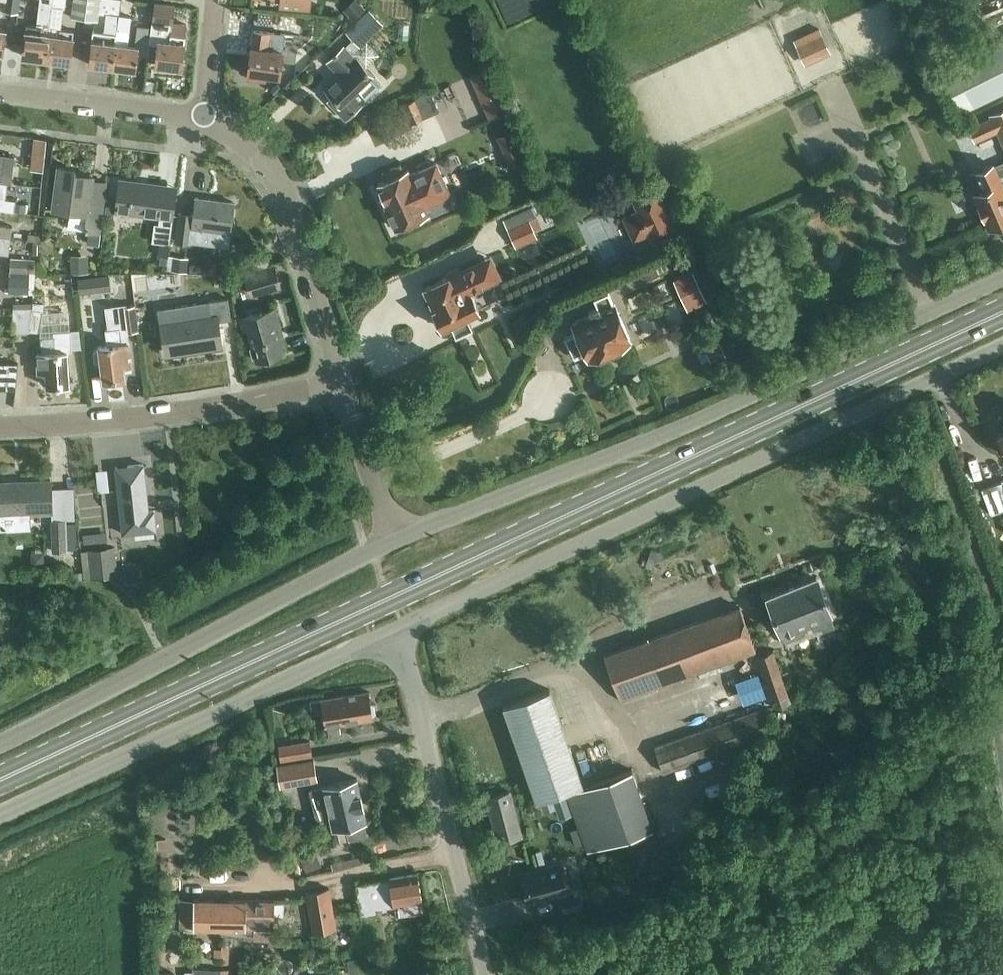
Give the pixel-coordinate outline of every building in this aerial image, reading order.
[(4,11),(18,13),(20,0),(6,0),(4,11)] [(46,59),(70,62),(74,32),(60,30),(64,8),(65,8),(66,0),(54,0),(53,6),(53,7),(46,59)] [(72,17),(85,20),(85,18),(87,0),(74,0),(72,17)] [(85,18),(97,20),(98,13),(106,14),(104,34),(93,33),(89,64),(112,67),(121,0),(87,0),(85,18)] [(112,67),(136,70),(138,54),(148,55),(151,26),(137,25),(135,44),(128,43),(131,16),(132,17),(134,0),(121,0),(112,67)] [(152,23),(150,42),(159,43),(157,64),(182,67),(186,23),(172,22),(173,20),(174,7),(174,5),(154,3),(152,23)] [(46,59),(53,6),(39,4),(36,27),(27,26),(23,56),(46,59)] [(345,31),(359,46),(382,24),(369,9),(345,31)] [(829,17),(800,26),(808,53),(837,45),(829,17)] [(265,73),(279,75),(284,33),(253,29),(247,75),(264,77),(265,73)] [(960,111),(1002,90),(1002,38),(940,69),(960,111)] [(356,57),(355,58),(343,45),(327,61),(338,73),(324,87),(332,96),(329,100),(337,108),(343,107),(350,115),(381,85),(371,74),(372,73),(356,57)] [(487,67),(474,73),(493,115),(506,110),(487,67)] [(401,105),(409,124),(439,111),(431,92),(401,105)] [(989,115),(1002,147),(1002,108),(989,115)] [(962,142),(976,139),(971,116),(958,119),(962,142)] [(6,183),(10,183),(13,156),(0,154),(0,182),(6,183)] [(379,186),(376,190),(380,197),(385,198),(387,204),(385,205),(396,228),(407,223),(411,224),(417,222),(418,218),(429,213),(426,208),(451,196),(436,163),(411,175),(408,168),(403,170),(400,164),(389,169),(392,175),(377,182),(378,184),(379,186)] [(960,189),(969,208),(978,204),(988,227),(1001,221),(1002,222),(1002,183),(1000,182),(999,180),(997,176),(1002,174),(1002,166),(994,170),(991,164),(965,176),(969,185),(960,189)] [(86,230),(100,231),(103,203),(91,202),(93,176),(75,175),(76,169),(58,167),(54,209),(70,210),(69,219),(87,221),(86,230)] [(168,256),(171,226),(175,194),(163,192),(164,187),(119,181),(116,212),(160,218),(159,225),(154,224),(152,242),(159,242),(157,255),(160,255),(159,263),(166,264),(167,256),(168,256)] [(14,211),(15,200),(5,199),(6,183),(0,182),(0,209),(14,211)] [(676,232),(655,190),(633,201),(642,219),(640,220),(643,225),(645,224),(654,243),(676,232)] [(190,241),(227,246),(233,201),(195,196),(193,214),(177,212),(174,240),(190,242),(190,241)] [(503,219),(515,247),(537,238),(534,231),(542,227),(532,206),(503,219)] [(11,238),(13,226),(0,225),(0,237),(11,238)] [(11,238),(0,237),(0,252),(9,254),(11,238)] [(251,252),(255,266),(267,263),(263,248),(251,252)] [(470,292),(502,278),(491,255),(480,261),(460,270),(458,267),(446,273),(448,276),(424,288),(435,309),(433,310),(442,328),(450,324),(456,335),(472,327),(466,317),(479,310),(470,292)] [(10,271),(34,273),(35,260),(10,258),(10,271)] [(701,266),(687,274),(698,296),(713,288),(701,266)] [(233,279),(237,295),(262,288),(258,272),(233,279)] [(8,292),(28,293),(29,278),(9,276),(8,292)] [(79,279),(80,292),(90,291),(89,278),(79,279)] [(645,278),(630,282),(642,323),(657,319),(645,278)] [(613,302),(612,303),(607,291),(593,297),(597,307),(588,311),(589,314),(572,322),(576,332),(565,337),(573,355),(585,350),(588,358),(630,339),(613,302)] [(195,351),(221,347),(217,322),(231,320),(227,299),(208,302),(210,315),(161,322),(165,352),(187,348),(186,344),(194,343),(195,351)] [(98,346),(93,352),(94,362),(101,365),(103,381),(125,379),(123,366),(131,365),(128,343),(125,343),(124,332),(138,330),(134,305),(109,308),(105,313),(107,329),(105,330),(107,345),(98,346)] [(29,330),(31,309),(31,307),(12,307),(12,332),(28,332),(29,330)] [(274,307),(240,317),(243,329),(247,328),(257,361),(282,354),(276,333),(281,332),(274,307)] [(31,309),(29,330),(40,331),(42,311),(31,309)] [(47,387),(69,385),(67,352),(71,352),(69,331),(52,332),(52,335),(39,336),(40,352),(37,352),(38,372),(46,371),(47,387)] [(15,389),(18,363),(0,363),(0,389),(15,389)] [(154,509),(148,510),(143,464),(115,467),(122,534),(156,530),(154,509)] [(52,511),(51,480),(0,482),(0,512),(52,511)] [(52,520),(54,562),(65,562),(65,549),(64,519),(52,520)] [(114,547),(88,550),(91,576),(116,574),(114,547)] [(766,596),(781,634),(830,615),(815,577),(766,596)] [(603,655),(619,699),(755,650),(739,606),(603,655)] [(757,655),(774,705),(789,700),(772,650),(757,655)] [(502,705),(536,800),(582,784),(549,688),(502,705)] [(328,738),(340,736),(338,724),(372,719),(368,693),(320,701),(324,726),(326,726),(328,738)] [(654,746),(663,771),(776,731),(767,706),(654,746)] [(278,746),(280,760),(311,756),(309,742),(278,746)] [(276,764),(280,787),(317,781),(313,758),(276,764)] [(565,792),(586,849),(650,826),(630,769),(565,792)] [(348,840),(368,836),(356,780),(312,789),(319,820),(331,818),(333,828),(345,826),(348,840)] [(491,794),(501,837),(521,832),(511,789),(491,794)] [(650,826),(622,836),(639,882),(675,869),(690,864),(683,841),(660,849),(650,826)] [(306,871),(321,865),(314,849),(299,855),(306,871)] [(560,863),(521,873),(529,903),(556,895),(559,907),(583,901),(579,888),(567,892),(560,863)] [(417,915),(421,914),(419,904),(421,903),(417,876),(389,880),(389,881),(355,886),(360,916),(376,914),(375,910),(393,907),(395,919),(417,916),(417,915)] [(305,893),(309,920),(332,917),(328,889),(305,893)] [(252,930),(273,930),(274,900),(182,900),(182,930),(241,930),(241,935),(252,936),(252,930)] [(221,955),(193,955),(192,974),(220,974),(221,955)]
